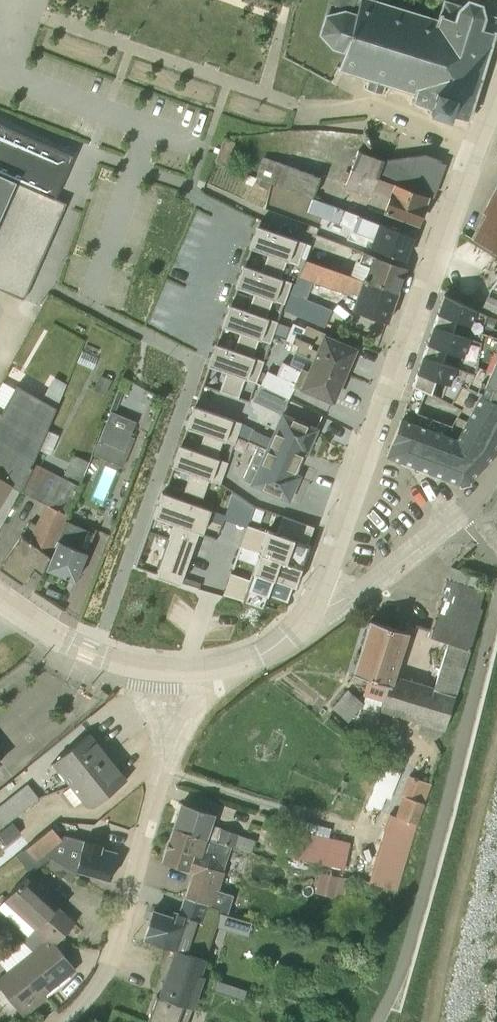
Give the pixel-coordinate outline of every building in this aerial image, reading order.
[(317,31),(330,45),(341,49),(336,63),(335,63),(334,67),(365,77),(362,88),(366,89),(366,87),(377,90),(376,92),(380,93),(384,82),(411,91),(408,101),(412,102),(413,100),(425,104),(424,108),(449,116),(450,112),(460,116),(463,116),(462,118),(464,119),(496,16),(480,11),(479,0),(459,0),(457,2),(452,0),(439,0),(434,15),(385,0),(328,0),(317,31)] [(222,136),(213,159),(224,163),(233,140),(222,136)] [(349,165),(426,193),(425,192),(423,192),(435,158),(438,160),(439,157),(423,151),(422,151),(380,157),(356,148),(349,165)] [(252,174),(310,196),(318,175),(260,153),(252,174)] [(425,192),(426,193),(432,195),(445,162),(438,160),(435,158),(423,192),(425,192)] [(426,193),(349,165),(342,185),(367,194),(365,200),(382,207),(381,209),(414,221),(416,221),(426,193)] [(22,297),(64,201),(0,172),(0,287),(22,297)] [(495,184),(486,201),(496,206),(496,185),(495,184)] [(411,233),(310,196),(305,208),(349,226),(344,237),(366,246),(369,237),(370,237),(368,244),(402,258),(411,233)] [(486,201),(482,210),(496,218),(496,206),(486,201)] [(471,237),(496,253),(496,218),(484,212),(471,237)] [(249,246),(285,258),(295,261),(303,240),(257,224),(249,246)] [(242,264),(279,277),(285,258),(249,246),(242,264)] [(347,272),(396,289),(404,265),(365,251),(360,249),(357,258),(353,256),(347,272)] [(349,307),(385,320),(396,289),(347,272),(303,256),(295,274),(293,273),(286,290),(288,291),(282,307),(321,324),(322,324),(329,306),(308,297),(315,281),(347,293),(348,290),(355,292),(349,307)] [(235,285),(271,298),(281,301),(288,280),(279,277),(242,264),(235,285)] [(229,303),(265,316),(271,298),(235,285),(229,303)] [(484,301),(496,306),(496,294),(488,291),(484,301)] [(486,312),(442,293),(435,311),(479,330),(486,312)] [(221,324),(257,336),(264,338),(267,340),(274,319),(265,316),(229,303),(221,324)] [(494,316),(486,313),(479,329),(487,332),(494,316)] [(293,350),(343,373),(344,370),(355,345),(304,322),(303,325),(290,320),(282,337),(289,340),(295,343),(294,349),(293,350)] [(425,341),(474,364),(477,342),(431,323),(425,341)] [(215,342),(251,355),(255,345),(257,336),(221,324),(220,327),(215,342)] [(475,359),(496,369),(496,336),(479,330),(475,359)] [(207,363),(242,375),(244,376),(246,376),(253,379),(260,359),(251,355),(215,342),(209,358),(207,363)] [(96,355),(80,348),(75,359),(91,366),(96,355)] [(258,383),(278,393),(286,397),(293,383),(331,401),(343,373),(293,350),(288,362),(280,359),(274,372),(265,367),(258,383)] [(421,353),(415,370),(456,388),(459,383),(464,385),(469,375),(421,353)] [(475,359),(474,366),(464,385),(496,402),(496,369),(475,359)] [(242,375),(207,363),(201,382),(235,394),(242,375)] [(98,373),(92,388),(103,392),(109,377),(98,373)] [(64,381),(52,374),(40,397),(54,405),(64,381)] [(0,380),(0,408),(13,386),(1,379),(0,380)] [(54,405),(40,397),(15,383),(13,386),(0,408),(0,476),(19,487),(54,405)] [(278,393),(258,383),(250,398),(265,405),(271,394),(276,396),(278,393)] [(415,411),(424,389),(411,383),(402,407),(403,408),(400,416),(454,437),(476,392),(459,383),(450,402),(457,406),(450,423),(415,411)] [(476,392),(462,422),(471,428),(467,436),(491,451),(496,441),(496,402),(476,392)] [(185,426),(232,442),(240,419),(193,404),(188,419),(185,426)] [(91,451),(121,464),(129,445),(124,443),(134,419),(109,409),(91,451)] [(264,446),(296,460),(301,449),(304,451),(314,427),(279,412),(269,434),(242,423),(241,424),(238,434),(255,442),(264,446)] [(468,477),(491,451),(467,436),(471,428),(462,422),(454,437),(399,416),(385,453),(432,471),(431,473),(436,474),(437,472),(456,480),(468,477)] [(179,444),(226,460),(232,442),(185,426),(182,435),(179,444)] [(56,432),(45,427),(36,446),(48,451),(56,432)] [(71,452),(63,470),(79,477),(97,436),(87,431),(77,454),(71,452)] [(264,446),(255,442),(240,476),(248,479),(248,480),(286,497),(297,474),(291,472),(296,460),(264,446)] [(176,451),(171,465),(165,483),(172,486),(204,497),(209,482),(218,485),(220,480),(226,460),(179,444),(176,451)] [(77,483),(31,458),(19,487),(44,502),(33,521),(29,518),(0,560),(0,567),(21,582),(32,566),(40,572),(77,483)] [(10,482),(0,476),(0,498),(10,482)] [(196,530),(215,537),(224,512),(160,490),(151,514),(172,522),(196,530)] [(298,565),(306,541),(312,524),(253,503),(221,592),(262,604),(271,577),(291,584),(298,565)] [(172,522),(151,514),(146,528),(134,564),(154,571),(179,580),(198,585),(207,560),(215,537),(196,530),(172,522)] [(64,519),(44,566),(73,578),(94,527),(93,526),(91,530),(64,519)] [(479,587),(482,577),(448,566),(426,632),(445,639),(431,683),(394,671),(407,630),(369,618),(351,671),(365,676),(360,692),(362,693),(361,699),(345,686),(330,705),(345,719),(357,704),(376,710),(378,707),(418,720),(415,730),(432,736),(443,726),(480,606),(478,605),(482,589),(479,587)] [(68,784),(106,753),(88,730),(50,759),(49,760),(68,784)] [(106,753),(68,784),(61,789),(72,803),(79,798),(83,803),(91,804),(125,777),(106,753)] [(381,762),(365,800),(379,806),(383,795),(388,796),(398,769),(381,762)] [(429,780),(406,771),(398,790),(401,792),(393,812),(413,820),(414,821),(429,780)] [(36,795),(25,781),(0,801),(0,824),(36,795)] [(180,800),(171,825),(248,850),(253,837),(210,821),(213,811),(180,800)] [(414,821),(387,809),(366,880),(391,887),(394,887),(414,821)] [(297,818),(295,827),(292,827),(286,852),(341,866),(342,865),(348,839),(327,834),(328,825),(297,818)] [(49,854),(74,870),(75,868),(88,872),(87,879),(104,890),(115,849),(100,845),(101,842),(72,835),(70,843),(64,841),(49,824),(24,844),(34,857),(44,849),(49,854)] [(215,908),(225,911),(231,893),(217,888),(224,868),(221,866),(229,844),(171,825),(159,857),(175,863),(174,865),(174,866),(189,871),(181,893),(216,905),(215,908)] [(74,870),(49,854),(44,864),(68,878),(74,870)] [(333,890),(343,892),(345,876),(317,870),(313,890),(332,894),(333,890)] [(0,901),(0,908),(25,932),(33,925),(49,935),(54,941),(72,921),(50,896),(25,873),(2,896),(3,898),(0,901)] [(244,933),(249,918),(215,908),(216,905),(181,893),(176,908),(172,907),(170,911),(151,905),(141,935),(173,946),(204,956),(215,923),(244,933)] [(4,967),(0,971),(0,987),(21,1013),(44,994),(42,991),(73,966),(54,941),(49,935),(33,925),(25,932),(21,938),(19,937),(0,952),(0,962),(4,967)] [(204,956),(173,946),(157,993),(155,992),(145,1019),(153,1021),(185,1021),(203,973),(200,972),(204,956)] [(216,977),(213,987),(241,996),(244,987),(216,977)]
